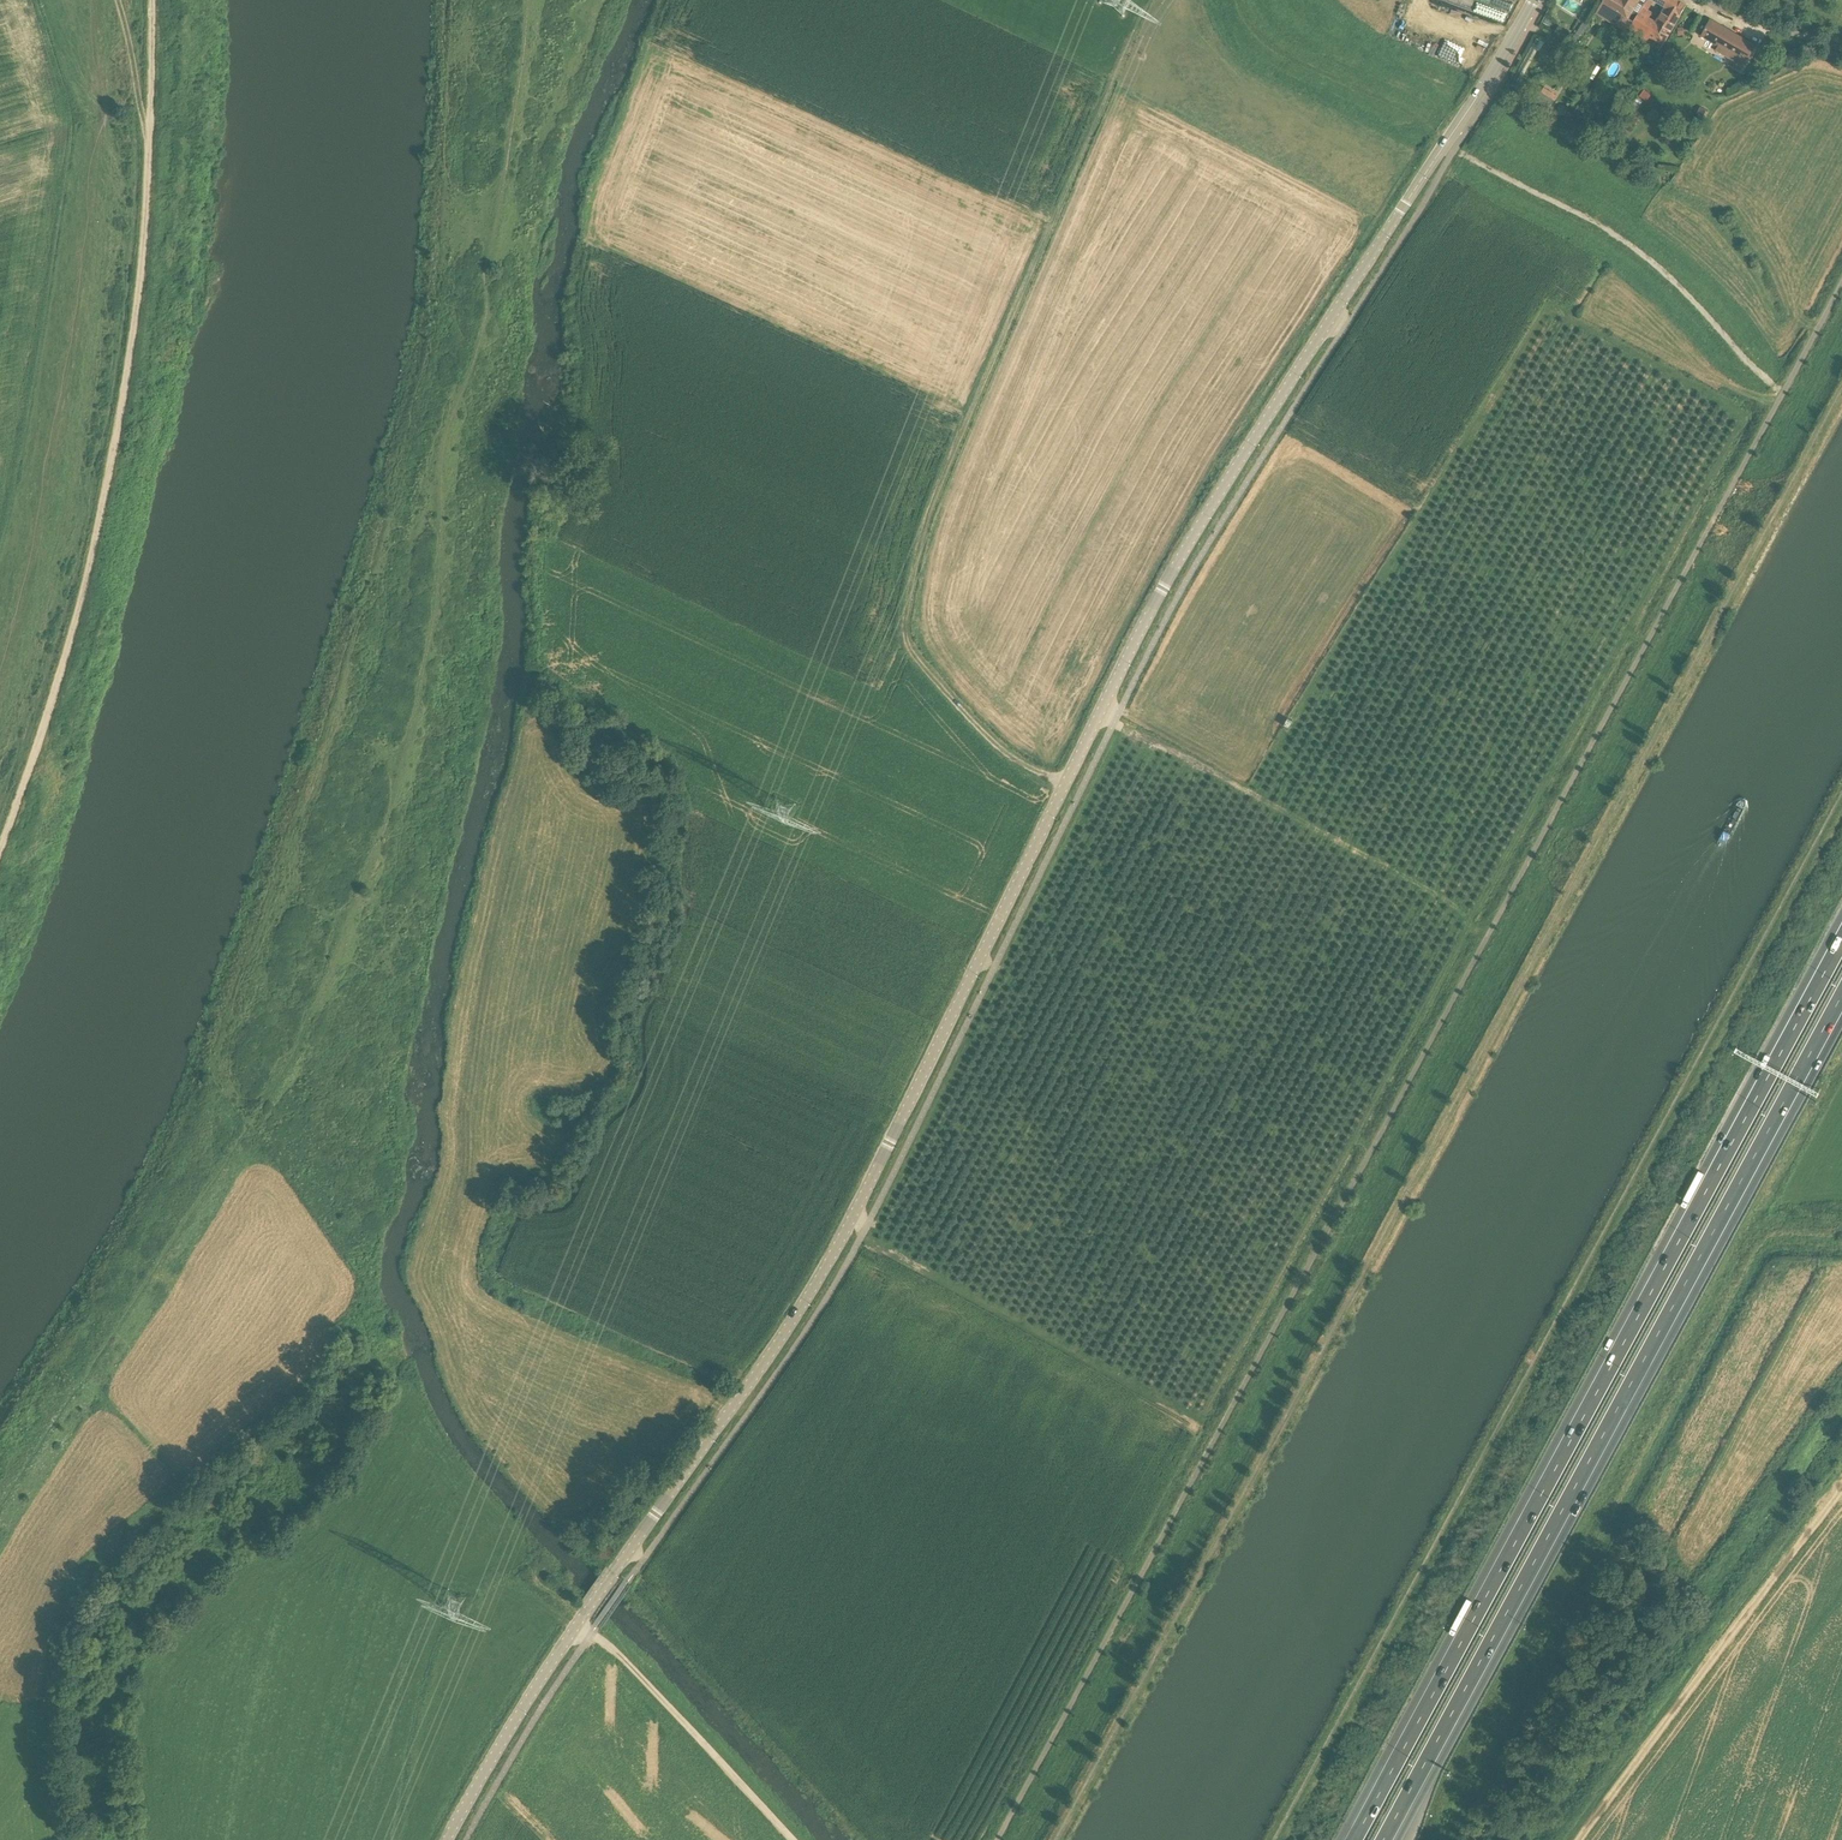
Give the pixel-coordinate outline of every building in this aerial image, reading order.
[(1602,4),(1623,17),(1619,23),(1629,29),(1631,26),(1643,6),(1647,0),(1604,0),(1602,4)] [(1687,4),(1679,0),(1655,0),(1666,6),(1653,27),(1646,23),(1651,14),(1647,11),(1654,0),(1647,0),(1643,6),(1631,26),(1663,45),(1681,14),(1681,15),(1687,4)] [(1702,36),(1719,46),(1715,52),(1736,64),(1734,67),(1741,71),(1755,46),(1710,21),(1702,36)] [(1577,43),(1582,36),(1577,33),(1572,41),(1576,43),(1577,43)] [(1664,58),(1681,67),(1685,59),(1668,50),(1664,58)] [(1555,100),(1541,92),(1535,103),(1548,111),(1555,100)] [(1707,110),(1701,106),(1698,113),(1704,116),(1707,110)] [(1531,784),(1541,789),(1547,777),(1538,771),(1531,784)]
